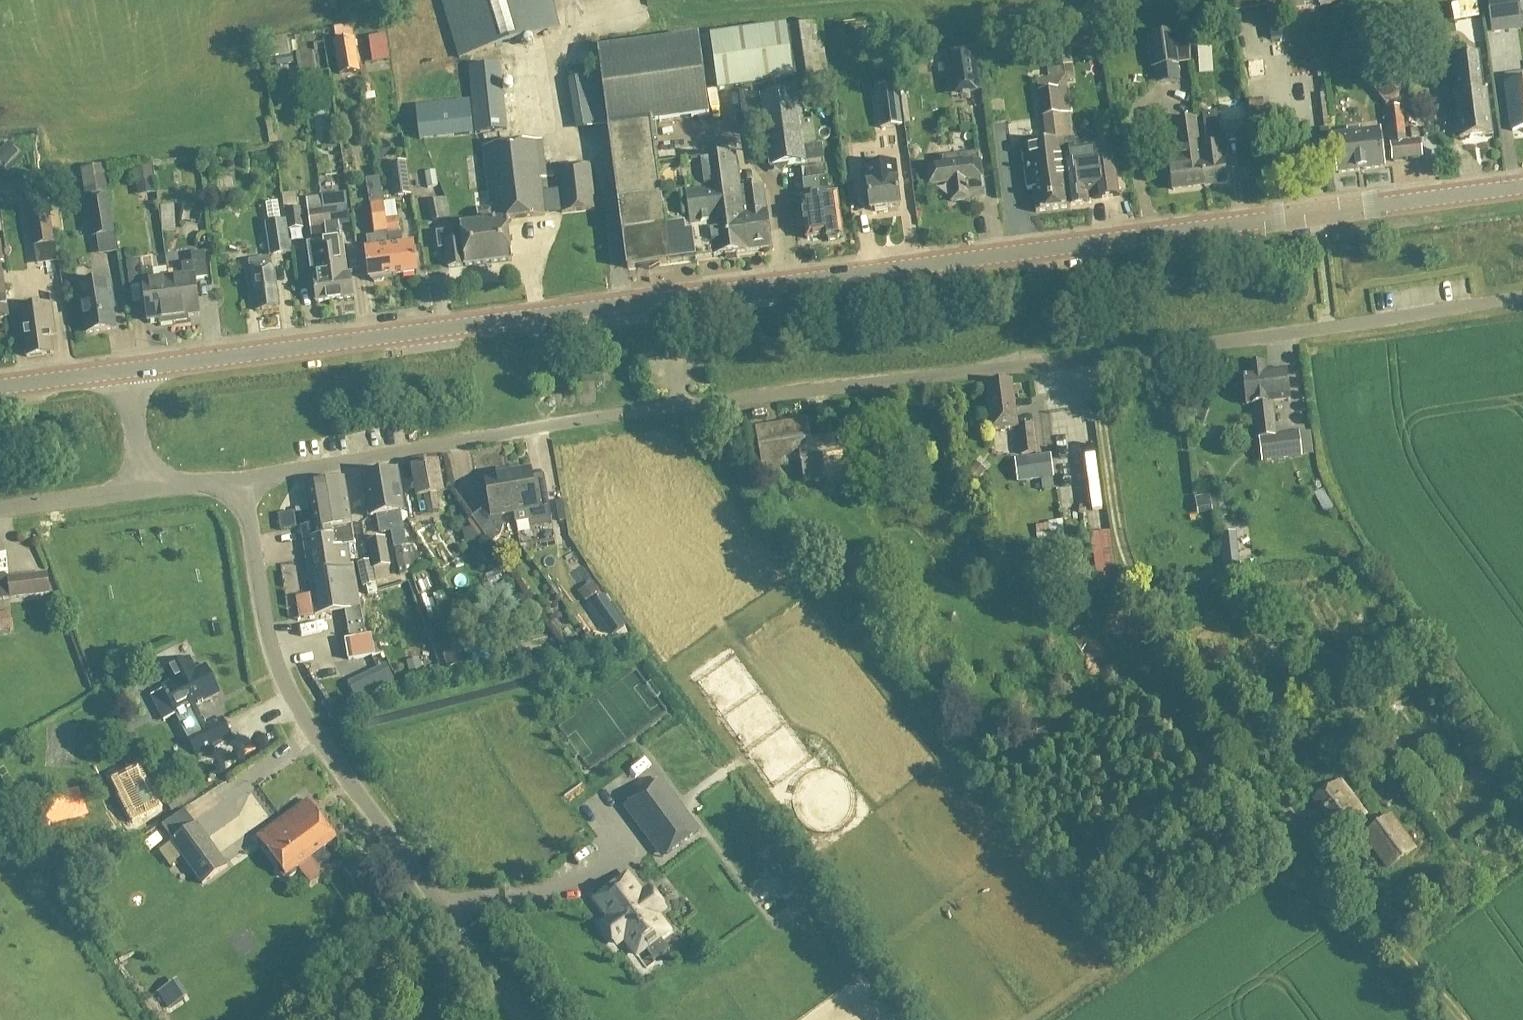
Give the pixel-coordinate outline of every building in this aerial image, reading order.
[(458,59),(558,29),(549,0),(440,0),(458,59)] [(1253,10),(1267,8),(1268,15),(1303,10),(1303,7),(1314,6),(1319,5),(1319,8),(1349,4),(1348,0),(1238,0),(1253,10)] [(1520,16),(1518,0),(1486,0),(1488,20),(1520,16)] [(799,127),(795,98),(827,94),(818,29),(785,33),(792,84),(738,92),(744,138),(764,135),(769,170),(822,163),(820,149),(814,150),(811,125),(799,127)] [(792,84),(785,33),(785,31),(709,41),(716,95),(738,92),(792,84)] [(1173,35),(1149,38),(1153,69),(1177,66),(1173,35)] [(378,67),(395,64),(390,37),(373,40),(378,67)] [(608,130),(650,125),(708,118),(698,40),(598,53),(608,130)] [(333,44),(339,76),(358,72),(353,41),(333,44)] [(948,99),(984,93),(978,52),(942,58),(948,99)] [(1409,89),(1417,80),(1408,72),(1413,66),(1401,55),(1388,70),(1409,89)] [(1477,57),(1453,60),(1458,96),(1453,97),(1458,140),(1492,136),(1487,93),(1482,93),(1477,57)] [(499,65),(468,69),(475,135),(507,131),(499,65)] [(1041,120),(1062,117),(1069,116),(1064,79),(1038,82),(1037,84),(1041,120)] [(1520,132),(1522,134),(1522,83),(1505,86),(1512,133),(1520,132)] [(874,90),(879,131),(899,128),(894,88),(874,90)] [(1262,114),(1261,102),(1246,104),(1248,116),(1262,114)] [(419,141),(472,135),(468,103),(416,109),(419,141)] [(1400,108),(1386,110),(1392,162),(1421,159),(1419,145),(1404,146),(1400,108)] [(1215,115),(1200,117),(1205,148),(1200,149),(1205,188),(1224,185),(1221,161),(1223,161),(1225,158),(1224,149),(1221,147),(1219,147),(1215,115)] [(1205,188),(1200,149),(1197,149),(1193,121),(1173,123),(1179,164),(1166,165),(1170,191),(1202,187),(1202,188),(1205,188)] [(656,169),(650,125),(608,130),(618,205),(627,271),(695,262),(690,227),(664,230),(655,169),(656,169)] [(1235,139),(1234,126),(1220,127),(1221,140),(1235,139)] [(1333,140),(1338,175),(1382,169),(1378,133),(1359,136),(1358,130),(1346,132),(1347,137),(1333,140)] [(1065,141),(1055,142),(1020,147),(1026,193),(1032,192),(1035,214),(1068,210),(1063,172),(1070,171),(1070,170),(1069,170),(1065,141)] [(475,225),(480,267),(511,263),(506,222),(544,217),(544,215),(561,213),(561,215),(594,211),(589,166),(556,169),(558,192),(542,194),(540,181),(545,180),(541,142),(482,149),(490,211),(476,213),(477,224),(475,225)] [(8,145),(0,153),(0,168),(3,171),(18,156),(8,145)] [(967,202),(967,200),(966,194),(982,192),(977,157),(941,162),(942,169),(927,171),(926,166),(915,167),(917,188),(929,187),(949,185),(951,204),(967,202)] [(734,159),(656,169),(655,169),(664,230),(690,227),(765,217),(761,190),(739,193),(734,159)] [(1063,172),(1068,210),(1070,210),(1070,208),(1088,206),(1085,187),(1105,184),(1102,159),(1087,161),(1088,168),(1070,170),(1070,171),(1063,172)] [(406,164),(392,166),(397,198),(411,196),(406,164)] [(866,187),(869,212),(900,208),(896,183),(895,183),(893,167),(879,169),(881,185),(866,187)] [(151,168),(132,171),(134,187),(153,185),(151,168)] [(828,197),(824,168),(801,171),(802,184),(804,201),(800,201),(806,241),(822,239),(822,240),(825,240),(827,243),(827,244),(837,242),(838,238),(841,238),(835,197),(828,197)] [(327,243),(326,243),(328,260),(326,260),(329,281),(328,281),(331,303),(353,300),(350,277),(346,277),(341,241),(340,241),(338,226),(348,225),(346,209),(347,209),(345,196),(321,199),(327,243)] [(106,198),(86,202),(92,239),(112,236),(106,198)] [(326,260),(328,260),(326,243),(324,243),(318,199),(306,201),(309,231),(311,246),(307,246),(315,305),(331,303),(328,281),(329,281),(326,260)] [(433,223),(449,220),(445,200),(429,203),(433,223)] [(45,201),(25,205),(32,248),(51,245),(45,201)] [(395,203),(383,205),(393,278),(417,275),(413,245),(402,247),(401,234),(399,235),(395,203)] [(393,278),(383,205),(383,204),(371,205),(373,223),(375,238),(367,239),(369,251),(365,252),(369,282),(370,282),(374,285),(381,284),(384,280),(393,278)] [(302,231),(299,211),(285,213),(288,233),(302,231)] [(690,227),(695,262),(712,259),(747,255),(747,254),(770,251),(767,224),(766,224),(765,217),(690,227)] [(289,255),(285,223),(266,226),(270,258),(289,255)] [(475,225),(459,227),(461,241),(453,242),(452,233),(438,235),(440,251),(446,250),(448,270),(464,268),(464,269),(480,267),(475,225)] [(182,280),(168,282),(173,324),(187,322),(186,319),(198,317),(194,282),(207,280),(204,254),(190,256),(191,265),(181,266),(182,280)] [(249,271),(250,272),(256,313),(278,310),(272,269),(271,270),(270,261),(268,260),(249,262),(248,264),(249,271)] [(173,324),(168,282),(153,284),(151,270),(140,271),(139,263),(125,264),(129,290),(142,289),(147,324),(159,322),(159,326),(173,324)] [(78,310),(80,309),(85,336),(114,331),(110,301),(112,301),(109,282),(75,287),(78,310)] [(54,337),(50,306),(19,310),(25,359),(52,356),(49,338),(54,337)] [(1264,367),(1259,368),(1257,365),(1252,366),(1251,369),(1246,369),(1247,376),(1242,376),(1246,407),(1252,406),(1256,440),(1258,440),(1261,464),(1301,459),(1298,435),(1276,438),(1272,404),(1289,402),(1285,371),(1265,374),(1264,367)] [(1021,457),(1033,455),(1035,455),(1032,427),(1017,429),(1011,383),(985,386),(991,433),(1017,429),(1021,457)] [(757,431),(763,469),(781,466),(780,458),(800,455),(805,483),(861,473),(855,435),(808,443),(804,424),(757,431)] [(1052,479),(1050,457),(1026,460),(1028,482),(1052,479)] [(964,478),(974,486),(985,473),(975,465),(964,478)] [(422,498),(425,515),(436,513),(433,496),(440,495),(435,466),(410,470),(416,499),(422,498)] [(506,475),(513,514),(515,526),(550,520),(546,496),(534,498),(529,471),(506,475)] [(380,476),(389,534),(398,533),(395,515),(403,514),(396,473),(380,476)] [(513,514),(506,475),(483,479),(488,510),(482,511),(470,520),(489,546),(498,539),(502,528),(500,517),(513,514)] [(379,536),(389,534),(380,476),(362,479),(369,519),(376,518),(379,536)] [(334,549),(346,547),(353,546),(342,482),(324,485),(326,499),(329,507),(333,530),(331,530),(334,549)] [(346,547),(334,549),(331,530),(333,530),(329,507),(326,499),(324,485),(309,488),(315,526),(299,529),(314,618),(344,613),(349,642),(348,642),(351,663),(374,659),(371,638),(365,639),(360,610),(359,610),(352,566),(350,567),(346,547)] [(1210,510),(1208,498),(1194,501),(1196,513),(1210,510)] [(1235,535),(1220,536),(1224,572),(1239,570),(1235,535)] [(373,571),(390,569),(385,541),(368,543),(373,571)] [(394,552),(395,558),(399,576),(415,573),(412,555),(411,549),(394,552)] [(376,595),(369,563),(357,565),(362,589),(366,588),(367,597),(376,595)] [(10,601),(10,602),(49,597),(47,576),(8,581),(0,582),(0,603),(10,601)] [(603,599),(591,607),(610,636),(622,628),(603,599)] [(196,666),(211,660),(207,648),(191,654),(196,666)] [(202,704),(219,695),(205,666),(195,671),(190,660),(164,673),(170,684),(161,688),(176,717),(195,707),(199,705),(198,704),(201,702),(202,704)] [(373,679),(381,694),(395,687),(388,672),(373,679)] [(196,755),(231,737),(222,719),(205,728),(195,707),(176,717),(196,755)] [(160,811),(138,766),(109,781),(131,825),(160,811)] [(660,782),(628,805),(666,857),(698,833),(660,782)] [(1340,782),(1312,801),(1339,837),(1356,824),(1366,837),(1364,838),(1387,870),(1413,851),(1389,819),(1372,832),(1362,819),(1366,816),(1340,782)] [(333,832),(328,832),(305,801),(278,821),(288,834),(291,832),(311,859),(325,848),(330,849),(337,844),(338,839),(333,832)] [(288,834),(278,821),(256,837),(279,868),(279,873),(284,880),(289,880),(296,875),(296,870),(311,859),(291,832),(288,834)] [(226,868),(196,826),(171,844),(202,886),(226,868)] [(626,877),(594,901),(605,915),(609,920),(601,926),(615,946),(623,940),(635,957),(667,933),(655,917),(663,911),(648,891),(641,897),(626,877)] [(170,1011),(183,1002),(172,985),(158,994),(170,1011)]
